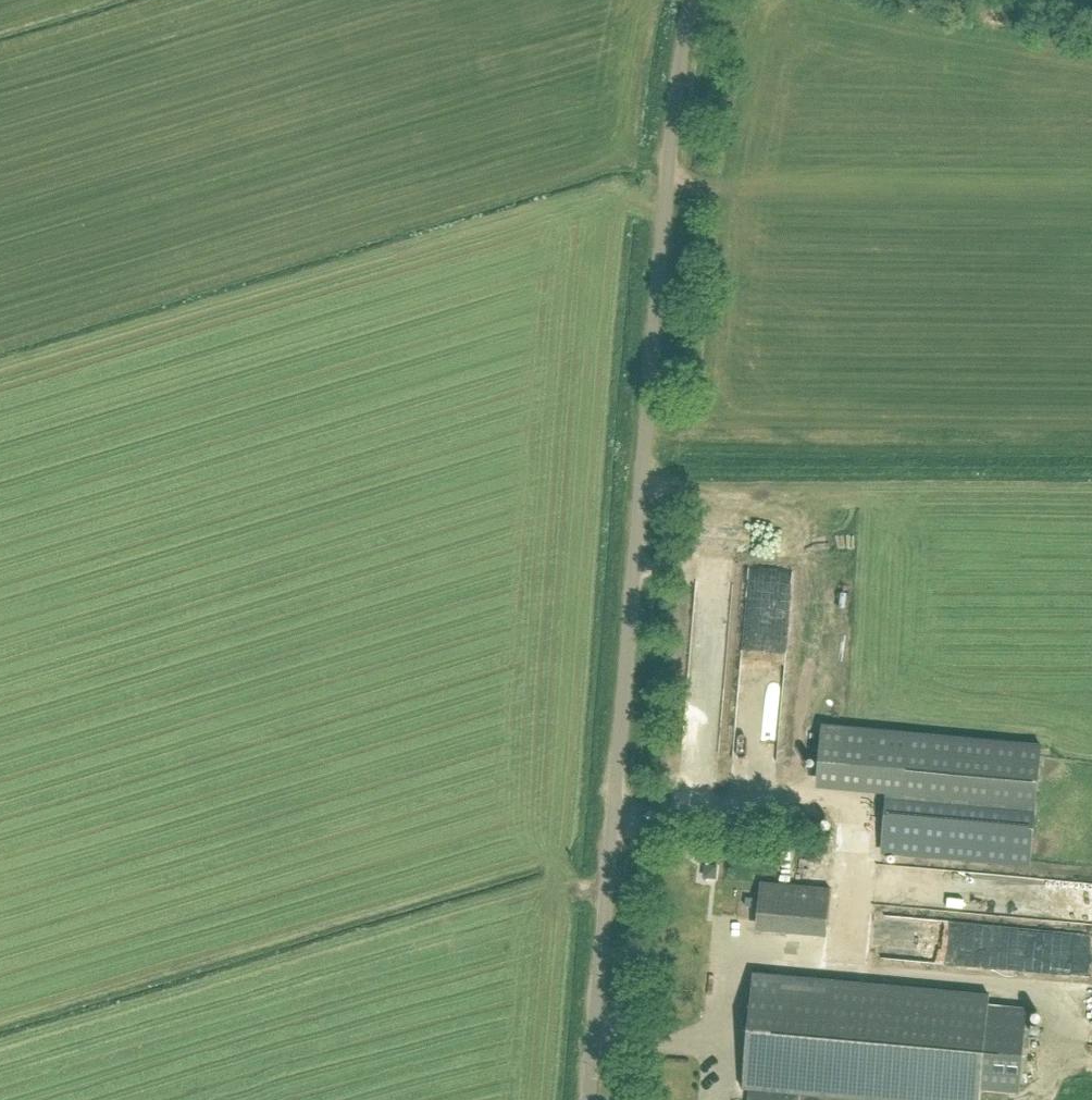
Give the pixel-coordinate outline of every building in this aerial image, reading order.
[(786,685),(790,583),(762,582),(758,697),(779,698),(779,684),(786,685)] [(767,790),(832,795),(828,844),(980,856),(989,741),(772,724),(767,790)] [(831,939),(835,889),(777,885),(779,860),(768,859),(762,933),(831,939)] [(703,865),(702,878),(715,879),(716,866),(703,865)] [(914,891),(956,892),(956,875),(914,874),(914,891)] [(1079,914),(1077,893),(1045,896),(1047,917),(1079,914)] [(786,1093),(861,1099),(980,1099),(981,1091),(1019,1095),(1027,1009),(989,1006),(990,996),(753,974),(743,1089),(754,1090),(753,1099),(785,1099),(786,1093)]
